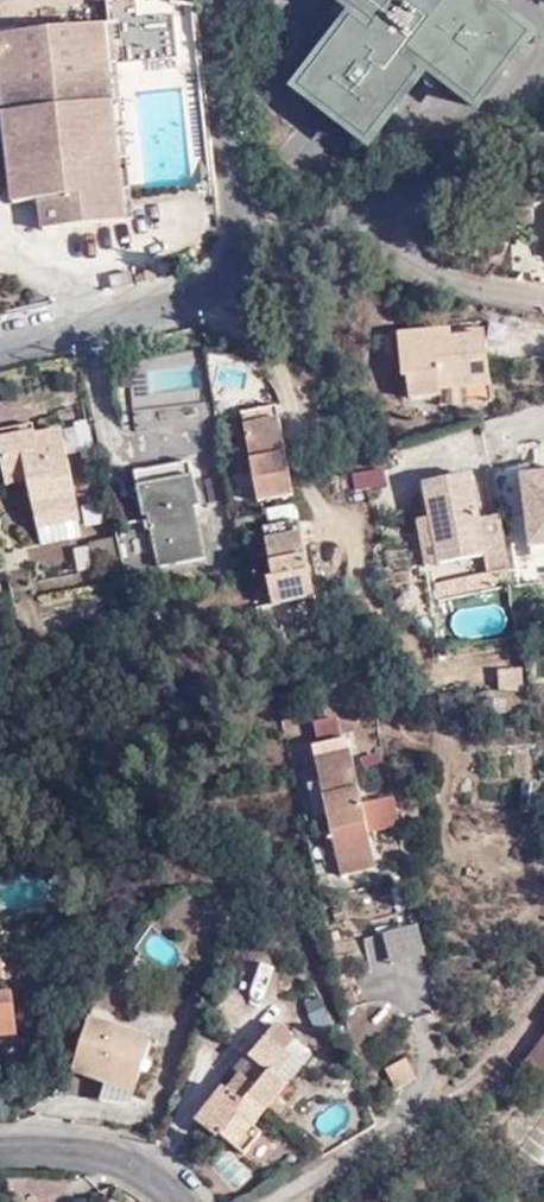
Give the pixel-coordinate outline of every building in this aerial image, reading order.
[(193,3),(172,5),(172,0),(108,0),(110,26),(138,23),(143,80),(199,75),(193,3)] [(370,149),(422,80),(404,67),(410,59),(479,112),(531,43),(475,0),(333,0),(378,34),(372,42),(353,26),(300,96),(370,149)] [(124,192),(107,27),(0,38),(0,70),(2,70),(16,207),(43,204),(46,234),(127,225),(124,192)] [(134,285),(131,272),(109,277),(113,291),(134,285)] [(482,330),(449,334),(450,349),(485,345),(482,330)] [(450,349),(449,334),(397,339),(401,380),(406,380),(408,403),(437,401),(436,391),(491,385),(485,345),(450,349)] [(280,457),(289,456),(279,408),(243,415),(261,502),(297,495),(292,469),(282,471),(280,457)] [(73,518),(59,439),(38,443),(40,449),(32,450),(29,436),(0,441),(0,473),(19,469),(21,480),(30,526),(73,518)] [(292,469),(289,456),(280,457),(282,471),(292,469)] [(190,466),(132,476),(139,521),(146,520),(156,569),(199,562),(192,513),(197,512),(190,466)] [(533,468),(489,471),(494,501),(493,502),(496,518),(522,516),(524,550),(543,549),(543,481),(534,482),(533,468)] [(470,479),(422,485),(427,517),(433,561),(472,557),(477,562),(499,558),(494,515),(477,517),(470,479)] [(419,563),(433,561),(427,517),(413,519),(419,563)] [(76,535),(73,518),(30,526),(33,543),(76,535)] [(302,523),(267,530),(277,578),(270,580),(276,605),(317,597),(302,523)] [(121,563),(117,538),(91,545),(95,568),(121,563)] [(499,558),(477,562),(479,575),(501,573),(499,558)] [(501,573),(479,575),(427,583),(430,601),(503,588),(501,573)] [(521,668),(497,672),(500,691),(524,687),(521,668)] [(314,748),(341,876),(376,868),(369,831),(399,824),(394,799),(362,806),(348,740),(342,742),(338,719),(316,724),(320,746),(314,748)] [(422,956),(414,925),(378,935),(387,965),(422,956)] [(16,1036),(10,991),(1,992),(0,987),(0,1038),(16,1036)] [(223,1076),(197,1104),(240,1147),(262,1128),(252,1116),(320,1050),(281,1013),(248,1045),(258,1055),(245,1068),(241,1064),(227,1078),(223,1076)] [(150,1039),(87,1020),(71,1069),(135,1087),(150,1039)] [(524,1063),(543,1077),(543,1034),(524,1063)] [(410,1057),(389,1067),(399,1085),(419,1074),(410,1057)]
